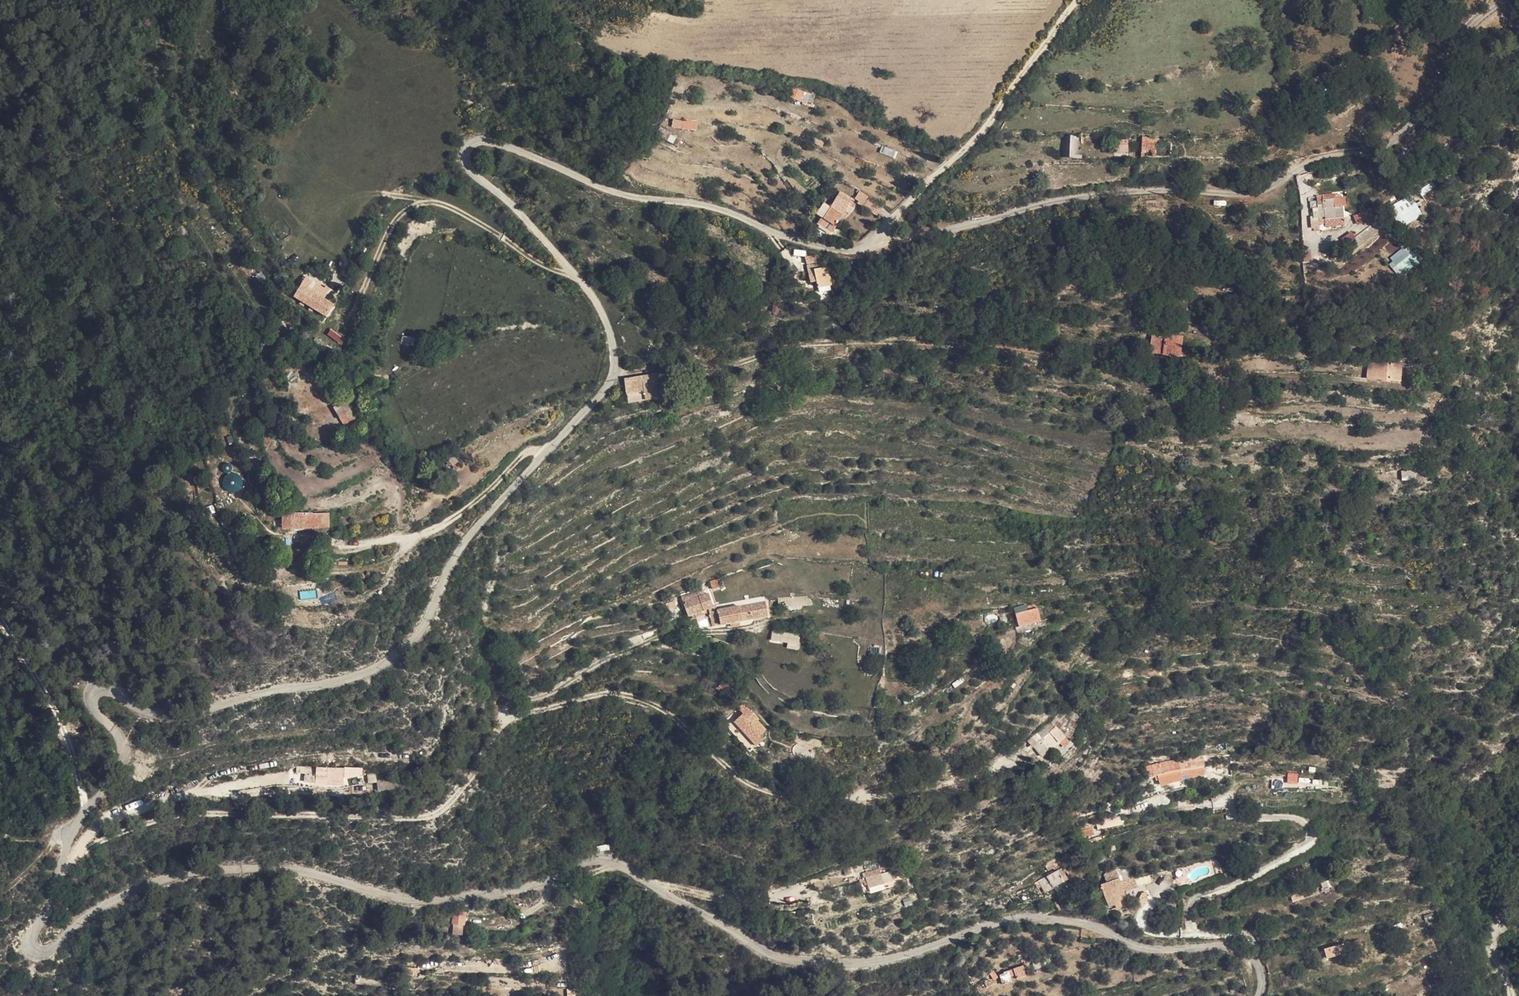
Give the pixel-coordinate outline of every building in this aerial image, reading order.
[(812,103),(814,93),(791,90),(790,99),(812,103)] [(697,130),(698,121),(672,119),(671,128),(697,130)] [(1158,147),(1161,147),(1161,140),(1143,140),(1142,162),(1158,162),(1158,147)] [(1128,144),(1115,144),(1114,161),(1127,162),(1128,144)] [(1077,150),(1060,150),(1059,164),(1077,165),(1077,150)] [(861,203),(865,196),(861,194),(857,201),(861,203)] [(837,200),(850,208),(852,204),(838,196),(835,200),(837,200)] [(871,199),(865,196),(861,203),(867,207),(871,199)] [(837,200),(835,200),(833,198),(830,204),(828,203),(824,208),(823,206),(816,218),(823,222),(837,200)] [(885,208),(871,199),(867,207),(865,209),(880,218),(885,208)] [(836,229),(837,230),(845,214),(846,215),(850,208),(837,200),(823,222),(824,223),(836,229)] [(1439,209),(1435,200),(1422,205),(1425,215),(1439,209)] [(1345,203),(1327,203),(1327,223),(1328,226),(1328,230),(1346,230),(1345,203)] [(1425,215),(1422,205),(1392,217),(1394,224),(1397,231),(1401,242),(1422,234),(1418,223),(1427,220),(1425,215)] [(1320,223),(1320,219),(1311,219),(1312,229),(1313,229),(1313,233),(1318,233),(1318,226),(1328,226),(1327,223),(1320,223)] [(1372,220),(1358,224),(1360,232),(1375,229),(1372,220)] [(831,237),(836,229),(824,223),(820,230),(831,237)] [(1394,224),(1384,230),(1388,236),(1397,231),(1394,224)] [(1388,236),(1384,230),(1343,252),(1348,260),(1388,238),(1388,236)] [(1387,260),(1397,275),(1418,261),(1408,246),(1387,260)] [(823,269),(814,271),(816,281),(809,283),(810,289),(817,288),(818,293),(834,290),(831,273),(824,274),(823,269)] [(816,281),(814,271),(807,272),(809,283),(816,281)] [(296,297),(329,320),(337,309),(303,285),(296,297)] [(1161,356),(1164,337),(1164,335),(1150,334),(1147,354),(1161,356)] [(1181,339),(1164,337),(1161,356),(1179,358),(1181,339)] [(1374,381),(1376,364),(1364,361),(1362,380),(1374,381)] [(1396,367),(1376,364),(1374,381),(1394,385),(1396,367)] [(639,377),(643,403),(660,400),(657,374),(639,377)] [(622,382),(625,406),(643,403),(639,377),(633,375),(622,382)] [(331,404),(343,425),(357,417),(345,396),(331,404)] [(1420,489),(1437,489),(1435,473),(1418,474),(1420,489)] [(226,475),(227,491),(242,490),(241,474),(226,475)] [(332,513),(284,514),(285,529),(333,528),(332,513)] [(299,591),(300,599),(317,598),(316,589),(299,591)] [(726,596),(723,590),(715,594),(718,599),(726,596)] [(323,604),(335,600),(333,593),(321,598),(323,604)] [(718,599),(715,594),(700,602),(702,607),(718,599)] [(737,608),(729,594),(726,596),(731,609),(737,608)] [(731,609),(726,596),(718,599),(724,612),(731,609)] [(787,597),(737,608),(731,609),(724,612),(726,621),(734,618),(736,628),(755,623),(769,619),(791,613),(787,597)] [(724,612),(718,599),(702,607),(708,619),(713,617),(724,612)] [(1034,605),(1024,609),(1025,613),(1012,618),(1016,632),(1040,624),(1034,605)] [(702,607),(697,610),(703,622),(708,619),(702,607)] [(726,621),(724,612),(713,617),(716,625),(726,621)] [(689,613),(680,618),(683,626),(692,621),(689,613)] [(770,627),(769,619),(755,623),(756,629),(770,627)] [(800,630),(798,638),(806,639),(806,631),(800,630)] [(821,632),(813,632),(811,644),(820,645),(821,632)] [(715,678),(709,683),(714,689),(720,683),(715,678)] [(734,702),(729,707),(733,712),(725,719),(747,743),(754,736),(751,732),(755,728),(748,719),(749,718),(734,702)] [(1028,744),(1037,740),(1034,736),(1026,742),(1028,744)] [(1038,760),(1047,754),(1037,740),(1028,744),(1029,747),(1026,749),(1032,758),(1035,756),(1038,760)] [(1009,772),(1032,758),(1026,749),(1004,763),(1009,772)] [(1159,784),(1206,777),(1202,755),(1146,764),(1148,777),(1157,775),(1159,784)] [(348,769),(305,767),(304,773),(308,773),(308,783),(347,784),(348,769)] [(1288,772),(1286,782),(1297,784),(1298,773),(1288,772)] [(383,775),(373,776),(374,785),(384,784),(383,775)] [(1068,865),(1052,872),(1057,885),(1059,890),(1072,884),(1067,873),(1071,871),(1068,865)] [(1057,885),(1052,872),(1044,876),(1048,888),(1057,885)] [(879,874),(864,878),(866,888),(882,884),(879,874)] [(1116,877),(1099,884),(1108,907),(1118,902),(1116,899),(1115,896),(1122,892),(1116,877)] [(1121,881),(1124,891),(1137,888),(1134,877),(1121,881)] [(1302,892),(1290,895),(1292,901),(1304,899),(1302,892)] [(1118,902),(1108,907),(1111,911),(1120,907),(1118,902)] [(448,916),(459,915),(459,911),(448,910),(445,923),(448,924),(448,916)] [(457,925),(459,915),(448,916),(448,924),(457,925)] [(1331,949),(1321,952),(1323,961),(1333,958),(1331,949)] [(1063,963),(1046,970),(1048,975),(1053,974),(1054,978),(1066,974),(1063,963)] [(1016,978),(1026,976),(1023,966),(1014,968),(1016,978)] [(415,971),(403,969),(401,982),(413,984),(415,971)] [(999,973),(1002,982),(1015,979),(1012,970),(999,973)] [(1378,990),(1380,995),(1388,995),(1386,987),(1378,990)]
